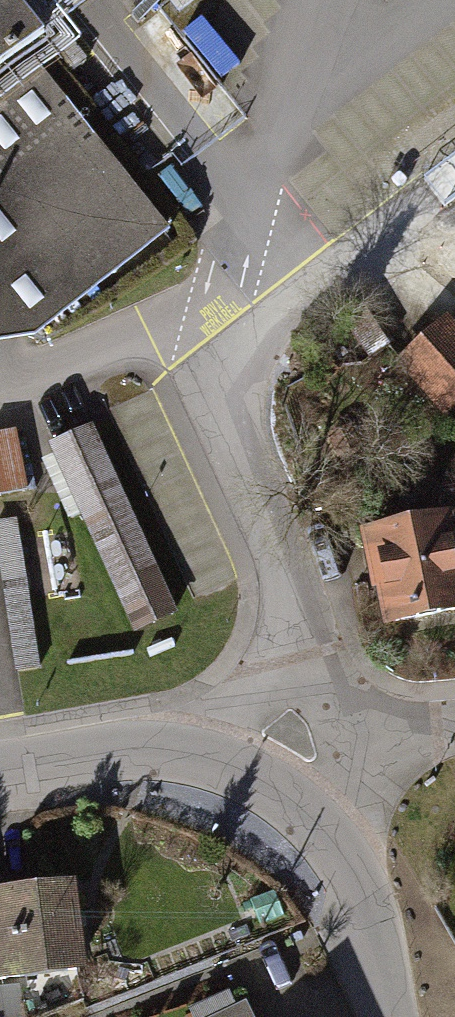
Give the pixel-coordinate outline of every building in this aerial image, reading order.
[(13,0),(0,0),(0,75),(44,39),(13,0)] [(171,233),(36,65),(0,94),(0,345),(35,340),(171,233)] [(402,361),(454,421),(454,330),(447,322),(402,361)] [(0,432),(0,494),(28,489),(16,428),(0,432)] [(136,630),(174,613),(90,429),(53,446),(136,630)] [(377,538),(393,620),(454,608),(454,566),(446,524),(377,538)] [(38,667),(39,604),(0,604),(0,666),(38,667)] [(0,897),(0,978),(77,968),(67,889),(0,897)]
